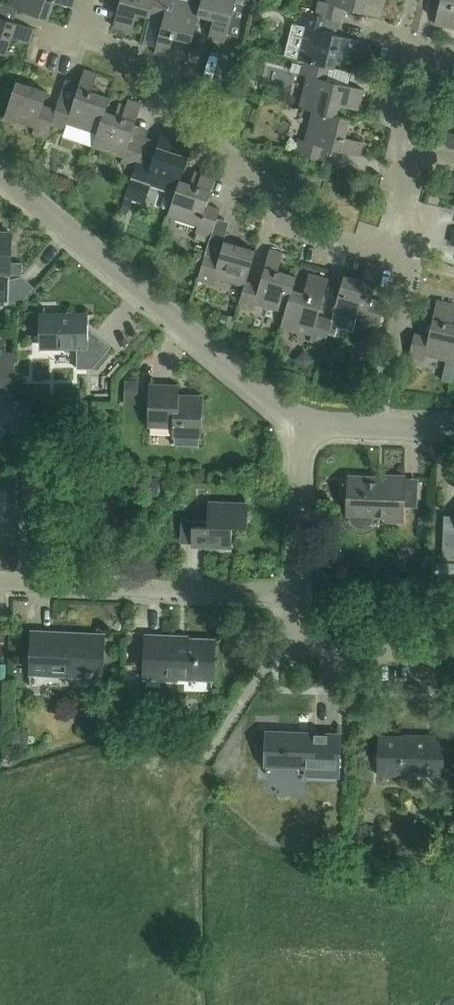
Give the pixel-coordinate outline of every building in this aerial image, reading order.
[(13,7),(48,19),(54,2),(71,7),(74,0),(15,0),(13,7)] [(114,26),(133,31),(138,13),(151,16),(151,15),(155,0),(121,0),(114,26)] [(174,36),(192,41),(199,14),(198,15),(201,6),(200,5),(179,0),(155,0),(151,15),(164,18),(156,51),(169,54),(174,36)] [(226,42),(236,5),(249,8),(251,0),(201,0),(200,5),(201,6),(198,15),(199,14),(215,18),(210,37),(226,42)] [(367,0),(326,0),(326,2),(319,1),(315,14),(315,15),(327,18),(327,19),(340,23),(343,9),(380,18),(383,4),(367,0)] [(453,9),(453,0),(441,0),(435,24),(449,27),(453,9)] [(328,66),(328,67),(332,68),(337,50),(356,55),(359,41),(323,32),(327,19),(327,18),(315,15),(315,14),(302,11),(298,26),(305,28),(297,59),(304,61),(304,60),(328,66)] [(12,36),(25,41),(30,28),(0,17),(0,52),(6,54),(12,36)] [(363,89),(343,84),(325,79),(328,67),(328,66),(304,60),(304,61),(300,76),(307,78),(299,108),(313,111),(313,110),(335,116),(335,115),(338,105),(357,110),(363,89)] [(97,74),(83,70),(71,105),(58,100),(55,110),(56,111),(50,125),(51,126),(66,130),(68,124),(97,134),(105,111),(106,111),(110,98),(91,91),(97,74)] [(56,111),(55,110),(43,106),(48,91),(16,81),(4,117),(35,128),(33,134),(47,138),(51,126),(50,125),(56,111)] [(119,103),(115,114),(106,111),(105,111),(97,134),(92,147),(122,157),(120,163),(134,167),(137,160),(138,160),(143,143),(129,138),(141,103),(128,99),(126,105),(119,103)] [(364,141),(345,136),(349,118),(335,115),(335,116),(313,110),(313,111),(305,140),(299,139),(295,154),(320,160),(324,146),(361,155),(364,141)] [(134,167),(128,184),(124,196),(145,204),(151,184),(175,192),(176,192),(180,180),(181,180),(188,157),(177,153),(181,142),(174,139),(176,133),(163,129),(151,164),(138,160),(137,160),(134,167)] [(204,168),(202,174),(195,172),(191,184),(181,180),(180,180),(176,192),(175,192),(167,215),(198,226),(196,232),(211,237),(221,209),(207,204),(217,173),(204,168)] [(3,305),(4,280),(10,280),(11,233),(0,233),(0,305),(3,305)] [(211,237),(209,242),(198,279),(212,284),(214,277),(243,286),(245,286),(246,282),(247,282),(256,250),(223,241),(223,242),(211,238),(211,237)] [(283,253),(269,249),(259,286),(247,282),(246,282),(245,286),(243,286),(238,306),(253,310),(255,303),(284,311),(291,290),(292,291),(296,277),(278,272),(283,253)] [(378,331),(386,303),(372,299),(381,267),(367,263),(362,281),(344,276),(334,312),(365,320),(363,327),(378,331)] [(284,311),(280,325),(312,335),(310,341),(326,345),(333,321),(317,317),(329,278),(309,273),(302,294),(292,291),(291,290),(284,311)] [(447,321),(451,303),(438,300),(429,337),(415,333),(409,358),(424,362),(426,356),(453,363),(453,323),(447,321)] [(93,369),(108,351),(87,335),(87,314),(44,315),(45,349),(78,349),(79,369),(93,369)] [(15,396),(16,352),(0,351),(0,395),(15,396)] [(199,438),(201,397),(177,396),(177,386),(152,385),(150,427),(174,428),(174,438),(199,438)] [(348,515),(351,515),(351,520),(355,524),(359,526),(364,526),(369,524),(373,521),(373,516),(387,516),(386,521),(402,522),(404,477),(387,476),(387,477),(350,476),(349,481),(346,481),(343,484),(342,495),(345,498),(349,498),(348,515)] [(245,526),(246,503),(211,502),(210,520),(194,520),(193,548),(230,550),(231,526),(245,526)] [(446,514),(444,558),(453,558),(453,515),(446,514)] [(435,574),(453,575),(453,562),(436,561),(435,574)] [(30,675),(103,678),(104,638),(68,637),(68,633),(32,632),(30,675)] [(215,681),(216,639),(190,638),(190,636),(147,634),(145,680),(178,681),(179,679),(215,681)] [(305,766),(305,776),(338,777),(339,735),(267,732),(265,764),(305,766)] [(442,775),(444,737),(418,736),(418,738),(380,736),(379,773),(442,775)] [(453,849),(453,826),(447,825),(445,848),(453,849)]
